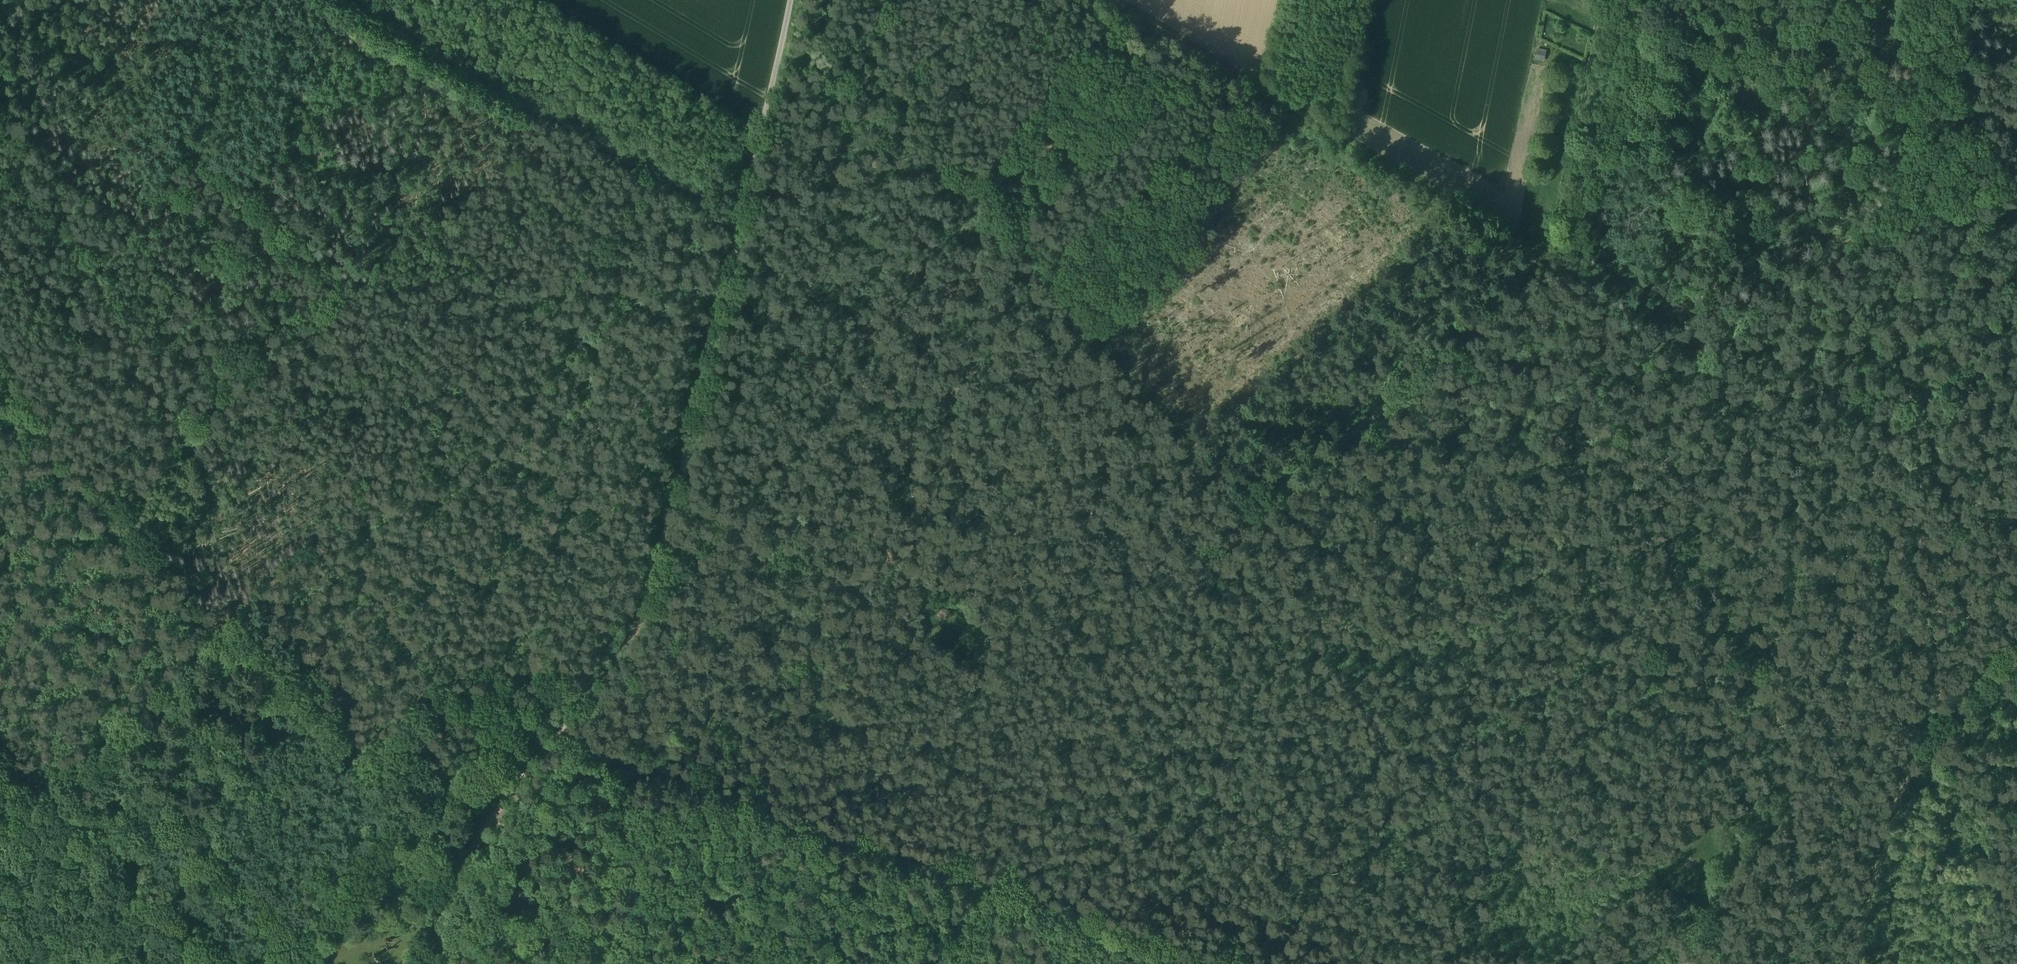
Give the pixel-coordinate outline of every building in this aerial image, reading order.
[(1545,60),(1547,48),(1537,46),(1535,58),(1545,60)]
